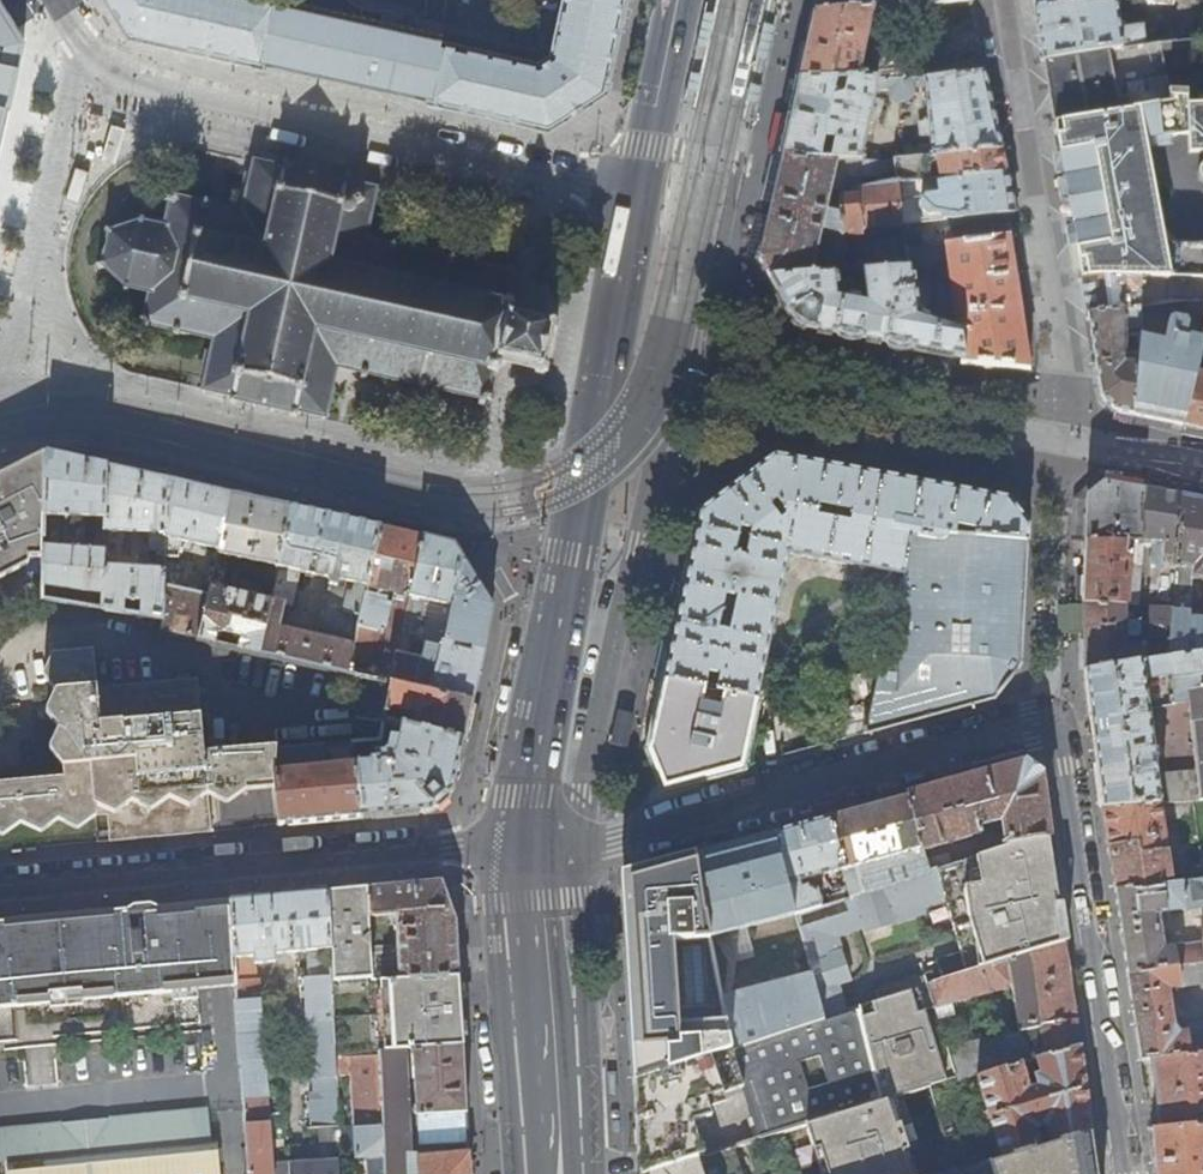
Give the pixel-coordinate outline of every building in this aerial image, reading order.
[(552,53),(538,61),(442,41),(443,34),(336,11),(285,0),(110,0),(119,14),(118,15),(130,34),(138,36),(139,34),(253,60),(253,61),(262,63),(262,61),(271,63),(271,65),(415,97),(416,95),(431,99),(431,101),(440,103),(441,101),(538,122),(538,124),(547,126),(554,122),(554,121),(561,116),(562,117),(594,96),(594,94),(600,90),(601,91),(608,87),(609,79),(607,78),(616,40),(617,39),(622,20),(620,19),(625,0),(564,0),(552,53)] [(815,12),(873,6),(904,3),(904,0),(818,0),(815,12)] [(1033,6),(1038,32),(1042,57),(1044,56),(1141,39),(1166,38),(1194,35),(1192,19),(1118,26),(1115,0),(1088,0),(1033,6)] [(708,6),(694,64),(704,67),(717,8),(708,6)] [(873,6),(815,12),(800,79),(859,77),(873,6)] [(754,76),(765,78),(778,19),(767,17),(754,76)] [(1050,93),(1055,121),(1122,110),(1141,107),(1170,105),(1169,88),(1166,38),(1141,39),(1044,56),(1050,93)] [(878,58),(878,77),(905,76),(904,57),(878,58)] [(986,68),(982,69),(925,75),(933,146),(901,145),(901,156),(922,154),(938,152),(1003,146),(986,68)] [(859,77),(800,79),(792,116),(783,156),(837,156),(864,157),(870,122),(885,124),(891,97),(875,93),(876,86),(892,85),(892,96),(910,96),(915,91),(914,76),(905,76),(878,77),(859,77)] [(1055,121),(1065,177),(1074,174),(1150,163),(1153,136),(1193,122),(1202,122),(1202,89),(1169,88),(1170,105),(1141,107),(1122,110),(1055,121)] [(792,116),(779,113),(770,153),(783,156),(792,116)] [(6,122),(1,153),(40,160),(45,129),(6,122)] [(1193,122),(1192,146),(1202,146),(1202,122),(1193,122)] [(1007,169),(1003,146),(938,152),(940,164),(935,169),(936,176),(1007,169)] [(922,154),(901,156),(898,157),(896,157),(899,180),(924,178),(922,154)] [(837,156),(783,156),(761,258),(772,277),(837,273),(840,256),(844,235),(864,233),(864,228),(904,223),(899,180),(860,187),(861,173),(854,173),(852,194),(839,196),(840,213),(826,210),(837,156)] [(164,223),(147,219),(148,217),(143,216),(142,220),(111,230),(109,228),(105,232),(108,234),(102,262),(100,263),(102,268),(104,267),(126,288),(126,291),(131,292),(132,290),(149,294),(144,317),(143,316),(141,322),(143,323),(142,325),(145,326),(144,327),(151,329),(151,327),(176,333),(176,335),(182,336),(182,334),(215,341),(212,359),(209,358),(208,364),(210,365),(206,385),(204,384),(203,389),(205,389),(205,392),(206,393),(210,393),(211,391),(231,395),(231,398),(234,398),(233,402),(242,403),(242,400),(256,404),(255,406),(260,407),(260,404),(275,408),(274,411),(279,412),(280,409),(293,412),(293,415),(302,417),(302,414),(305,415),(306,412),(327,416),(326,419),(330,420),(331,417),(333,418),(334,413),(332,413),(337,393),(340,393),(341,387),(338,387),(342,369),(361,373),(360,378),(367,380),(369,375),(391,380),(391,382),(397,383),(397,381),(419,386),(419,391),(426,393),(427,387),(451,393),(451,395),(455,396),(456,394),(478,398),(477,404),(484,406),(485,400),(491,402),(493,394),(487,393),(493,369),(498,371),(499,366),(500,367),(500,364),(503,364),(503,361),(535,368),(534,370),(537,371),(537,373),(543,374),(543,372),(545,373),(546,371),(547,371),(549,364),(547,364),(547,361),(546,360),(552,330),(554,330),(555,328),(557,328),(559,321),(557,321),(557,319),(555,319),(556,317),(548,315),(548,317),(546,317),(546,319),(515,311),(515,310),(514,310),(514,308),(512,307),(513,301),(507,300),(513,276),(519,277),(520,270),(514,269),(516,263),(508,261),(507,267),(486,263),(486,260),(480,259),(480,262),(456,256),(457,250),(450,249),(449,255),(425,249),(426,247),(421,246),(421,249),(397,243),(398,237),(391,235),(390,242),(372,238),(376,220),(378,220),(380,214),(378,213),(382,193),(384,194),(385,189),(383,188),(383,186),(379,185),(379,187),(357,182),(357,180),(353,180),(354,177),(346,175),(346,178),(331,174),(332,172),(327,171),(327,174),(313,171),(313,168),(308,167),(308,170),(294,167),(295,164),(285,161),(285,164),(282,164),(281,166),(261,161),(261,159),(257,158),(256,161),(254,160),(253,165),(255,165),(251,185),(248,185),(247,191),(249,192),(245,209),(213,202),(213,200),(206,199),(206,201),(182,196),(182,194),(174,192),(173,194),(171,193),(170,195),(169,195),(168,201),(169,202),(164,223)] [(1150,163),(1074,174),(1082,221),(1084,221),(1159,208),(1150,163)] [(1014,210),(1007,169),(936,176),(924,178),(899,180),(904,223),(1005,211),(1014,210)] [(1073,223),(1079,257),(1082,275),(1202,275),(1202,242),(1167,242),(1159,208),(1084,221),(1082,221),(1073,223)] [(1009,234),(1006,218),(905,231),(905,237),(906,247),(948,241),(1009,234)] [(964,356),(962,355),(962,361),(1012,367),(1030,369),(1022,318),(1009,234),(948,241),(959,327),(961,327),(964,356)] [(868,255),(870,270),(908,268),(906,247),(905,237),(866,241),(868,255)] [(840,256),(837,273),(864,271),(870,270),(868,255),(840,256)] [(930,266),(931,273),(938,272),(937,264),(930,264),(930,266)] [(837,273),(772,277),(794,320),(804,327),(905,345),(962,355),(964,356),(961,327),(959,327),(918,312),(913,274),(931,273),(930,266),(908,268),(870,270),(864,271),(865,292),(838,294),(837,273)] [(864,271),(837,273),(838,294),(865,292),(864,271)] [(1082,275),(1086,299),(1088,313),(1142,306),(1202,300),(1202,275),(1082,275)] [(1136,413),(1169,420),(1184,423),(1191,391),(1197,362),(1180,359),(1182,352),(1165,350),(1168,334),(1184,337),(1200,339),(1202,324),(1202,300),(1142,306),(1143,323),(1141,337),(1141,347),(1136,413)] [(1142,306),(1088,313),(1096,358),(1103,396),(1117,409),(1136,413),(1141,347),(1126,346),(1127,329),(1137,328),(1137,337),(1141,337),(1143,323),(1142,306)] [(1200,339),(1199,351),(1197,362),(1191,391),(1184,423),(1202,426),(1202,324),(1200,339)] [(1182,348),(1184,337),(1168,334),(1165,350),(1182,352),(1182,348)] [(1199,351),(1200,339),(1184,337),(1182,348),(1199,351)] [(105,567),(106,524),(108,466),(48,453),(46,454),(45,538),(45,554),(45,556),(44,599),(66,603),(69,589),(104,594),(105,567)] [(45,554),(45,538),(46,454),(0,478),(0,575),(33,560),(34,553),(45,554)] [(890,600),(867,732),(994,698),(1020,666),(1028,523),(1008,498),(775,456),(703,509),(671,657),(650,750),(665,787),(742,766),(787,552),(887,570),(880,598),(890,600)] [(166,556),(166,550),(168,480),(108,466),(106,524),(151,532),(151,548),(160,549),(159,556),(166,556)] [(168,480),(166,550),(181,553),(182,548),(190,549),(191,544),(203,546),(200,558),(195,563),(192,575),(215,580),(221,555),(235,494),(168,480)] [(1142,518),(1143,488),(1104,482),(1089,493),(1085,562),(1083,601),(1137,603),(1143,538),(1142,518)] [(1169,493),(1143,488),(1142,518),(1143,538),(1137,603),(1173,613),(1175,585),(1176,571),(1147,565),(1148,558),(1153,558),(1154,538),(1164,540),(1164,554),(1177,556),(1181,495),(1169,493)] [(235,494),(221,555),(280,568),(295,507),(235,494)] [(1181,495),(1177,556),(1176,571),(1175,585),(1193,587),(1193,581),(1202,582),(1202,499),(1181,495)] [(259,654),(347,674),(382,527),(295,507),(280,568),(272,603),(259,654)] [(423,536),(382,527),(347,674),(364,678),(389,684),(393,668),(372,663),(388,592),(409,597),(423,536)] [(454,543),(423,536),(409,597),(416,598),(408,636),(418,638),(416,644),(427,647),(423,662),(396,656),(393,668),(389,684),(390,685),(430,694),(442,645),(463,558),(454,543)] [(177,556),(166,556),(166,570),(166,574),(178,574),(177,556)] [(492,605),(463,558),(442,645),(481,654),(485,635),(492,605)] [(166,574),(166,570),(105,567),(104,594),(104,609),(127,614),(129,601),(142,604),(140,616),(162,620),(164,620),(165,585),(166,574)] [(185,590),(165,585),(164,620),(162,620),(162,631),(202,640),(212,597),(197,593),(199,587),(186,584),(185,590)] [(272,603),(214,589),(212,597),(202,640),(214,643),(217,631),(242,637),(239,649),(259,654),(272,603)] [(1173,613),(1137,603),(1083,601),(1084,647),(1085,671),(1146,662),(1147,645),(1126,644),(1126,636),(1171,640),(1173,621),(1173,613)] [(1202,621),(1173,621),(1171,640),(1170,658),(1201,654),(1202,654),(1202,615),(1202,621)] [(481,654),(442,645),(430,694),(471,704),(477,674),(481,655),(481,654)] [(45,670),(58,688),(99,685),(95,648),(54,651),(45,670)] [(1201,654),(1170,658),(1146,662),(1085,671),(1091,714),(1103,807),(1159,802),(1202,799),(1202,667),(1201,654)] [(65,768),(65,775),(0,781),(0,850),(137,837),(212,830),(209,791),(205,751),(198,676),(192,677),(192,671),(178,672),(178,678),(99,685),(58,688),(48,709),(61,728),(51,747),(65,768)] [(389,684),(364,678),(355,717),(382,720),(385,706),(390,685),(389,684)] [(430,694),(390,685),(385,706),(419,714),(416,727),(416,728),(463,740),(465,729),(471,704),(430,694)] [(608,735),(627,739),(631,700),(614,697),(608,735)] [(455,777),(463,740),(416,728),(416,727),(403,724),(397,750),(391,759),(357,763),(357,765),(362,817),(429,811),(451,792),(455,777)] [(356,756),(355,740),(343,741),(346,757),(356,756)] [(327,758),(325,743),(277,747),(276,763),(327,758)] [(205,751),(209,791),(228,801),(245,789),(276,786),(275,773),(276,763),(277,747),(277,746),(205,751)] [(1025,764),(908,795),(922,849),(981,834),(980,827),(1002,820),(1006,845),(1049,838),(1040,773),(1025,764)] [(276,786),(279,824),(340,819),(362,817),(357,765),(275,773),(276,786)] [(922,849),(908,795),(820,820),(774,832),(797,913),(843,898),(929,870),(922,849)] [(1159,802),(1103,807),(1111,862),(1115,888),(1186,879),(1185,871),(1171,873),(1159,802)] [(797,913),(774,832),(697,853),(705,921),(715,919),(712,906),(769,891),(775,911),(767,912),(780,962),(762,966),(757,936),(722,945),(719,929),(707,931),(729,1052),(827,1020),(800,924),(797,913)] [(846,909),(800,924),(827,1020),(848,1013),(839,986),(852,982),(838,939),(866,930),(868,935),(928,915),(926,910),(949,903),(961,943),(1060,912),(1057,891),(1049,838),(1006,845),(929,870),(843,898),(846,909)] [(705,921),(697,853),(682,856),(655,863),(621,872),(628,982),(629,997),(634,1083),(729,1052),(707,931),(705,921)] [(1186,879),(1115,888),(1125,952),(1128,973),(1202,960),(1202,939),(1166,945),(1158,910),(1185,908),(1186,924),(1202,922),(1202,877),(1186,879)] [(425,883),(369,888),(371,917),(397,916),(401,979),(458,976),(456,949),(455,924),(441,881),(425,883)] [(357,889),(328,892),(333,981),(375,978),(374,965),(372,933),(371,917),(369,888),(357,889)] [(339,1125),(336,1057),(336,1044),(333,981),(328,892),(290,895),(230,901),(234,956),(256,955),(256,965),(276,964),(275,953),(307,950),(315,1076),(317,1076),(317,1084),(326,1083),(327,1116),(315,1117),(316,1127),(339,1125)] [(123,911),(131,996),(202,990),(198,948),(203,948),(199,904),(160,907),(123,911)] [(14,1006),(120,997),(115,938),(98,940),(96,923),(26,929),(28,946),(9,948),(7,922),(0,922),(0,1007),(14,1006)] [(372,933),(374,965),(385,965),(383,932),(372,933)] [(1073,1009),(1064,944),(1058,946),(933,985),(937,1008),(1013,986),(1015,993),(1001,997),(1006,1027),(996,1030),(997,1035),(986,1037),(988,1049),(993,1073),(1020,1065),(1036,1060),(1077,1048),(1078,1047),(1073,1009)] [(256,955),(234,956),(235,979),(255,977),(257,977),(256,965),(256,955)] [(1128,973),(1136,1029),(1141,1059),(1151,1058),(1202,1053),(1202,1023),(1188,1025),(1189,1032),(1182,1032),(1176,1025),(1171,990),(1202,985),(1202,960),(1128,973)] [(401,979),(380,980),(385,1051),(399,1050),(414,1049),(463,1047),(462,1023),(459,976),(458,976),(401,979)] [(235,979),(248,1171),(273,1169),(273,1165),(260,998),(257,998),(255,977),(235,979)] [(861,1008),(882,1101),(945,1081),(944,1079),(956,1078),(950,1061),(946,1046),(924,1055),(915,1017),(927,1015),(920,982),(884,990),(887,1002),(861,1008)] [(204,1034),(230,1031),(227,1009),(201,1012),(204,1034)] [(848,1013),(827,1020),(729,1052),(634,1083),(638,1144),(640,1173),(703,1154),(693,1122),(710,1116),(706,1099),(743,1086),(760,1137),(805,1123),(878,1101),(858,1010),(848,1013)] [(962,1022),(941,1028),(944,1040),(965,1034),(962,1022)] [(419,1143),(469,1140),(467,1121),(463,1047),(414,1049),(419,1143)] [(1086,1107),(1077,1048),(1036,1060),(1041,1076),(1036,1078),(1039,1089),(1028,1092),(1020,1065),(993,1073),(977,1078),(997,1160),(1089,1133),(1086,1107)] [(949,1080),(949,1081),(950,1086),(977,1078),(993,1073),(988,1049),(950,1061),(956,1078),(949,1080)] [(399,1050),(385,1051),(379,1051),(379,1055),(384,1173),(406,1173),(399,1050)] [(1151,1058),(1162,1129),(1200,1125),(1202,1126),(1202,1053),(1151,1058)] [(379,1055),(359,1055),(351,1056),(353,1157),(367,1157),(368,1173),(384,1173),(379,1055)] [(313,1084),(315,1117),(327,1116),(326,1083),(317,1084),(313,1084)] [(805,1123),(813,1152),(820,1150),(827,1173),(908,1173),(899,1142),(906,1140),(901,1123),(866,1133),(863,1125),(872,1122),(870,1116),(882,1113),(878,1101),(805,1123)] [(142,1117),(144,1149),(213,1143),(210,1111),(142,1117)] [(3,1163),(144,1149),(142,1117),(0,1130),(3,1163)] [(1151,1130),(1151,1131),(1156,1173),(1202,1173),(1202,1126),(1200,1125),(1162,1129),(1151,1130)] [(1089,1133),(997,1160),(950,1173),(1095,1173),(1089,1133)] [(145,1152),(146,1173),(220,1173),(218,1145),(145,1152)] [(640,1173),(743,1173),(734,1145),(703,1154),(640,1173)] [(145,1152),(77,1158),(3,1165),(4,1173),(146,1173),(145,1152)] [(469,1154),(419,1156),(420,1173),(470,1173),(469,1154)] [(289,1173),(342,1173),(341,1160),(289,1163),(289,1173)] [(249,1173),(289,1173),(289,1163),(273,1165),(273,1169),(248,1171),(249,1173)]
